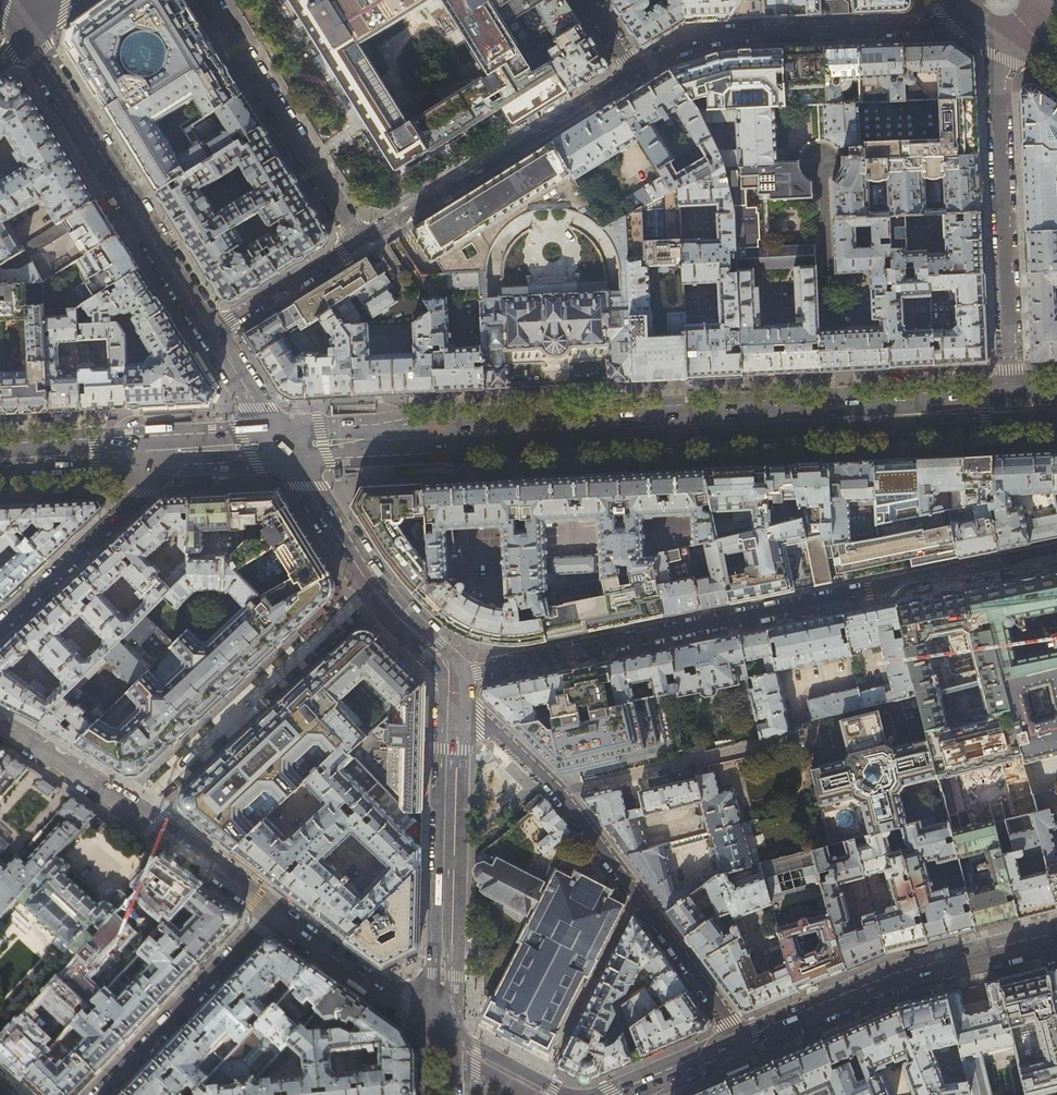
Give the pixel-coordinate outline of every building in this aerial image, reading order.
[(104,110),(211,43),(203,30),(184,0),(107,0),(85,15),(76,23),(66,30),(63,43),(81,71),(100,103),(104,110)] [(301,19),(290,26),(311,60),(322,53),(396,171),(402,168),(404,171),(438,150),(480,124),(501,111),(512,128),(518,124),(550,104),(569,93),(549,62),(531,73),(494,12),(513,0),(330,0),(329,0),(289,0),(301,19)] [(555,41),(581,24),(571,8),(566,0),(513,0),(494,12),(531,73),(549,62),(542,51),(541,49),(545,47),(555,41)] [(613,2),(614,4),(616,8),(641,48),(665,33),(684,21),(682,0),(667,0),(667,4),(664,6),(662,3),(659,2),(649,8),(649,11),(646,13),(644,9),(645,9),(646,8),(647,7),(648,6),(648,4),(648,3),(647,2),(647,1),(646,0),(612,0),(613,2)] [(684,21),(711,20),(728,19),(741,0),(682,0),(684,21)] [(728,19),(765,18),(763,0),(741,0),(728,19)] [(807,16),(822,15),(849,14),(848,3),(845,0),(821,0),(806,0),(807,16)] [(852,1),(853,14),(905,11),(908,10),(909,8),(910,7),(911,5),(911,3),(911,0),(850,0),(852,1)] [(558,57),(549,62),(569,93),(587,81),(609,68),(596,47),(581,24),(555,41),(562,51),(563,50),(566,54),(566,58),(564,59),(558,57)] [(933,43),(902,44),(906,101),(938,100),(976,98),(976,78),(975,58),(952,42),(933,43)] [(221,59),(211,43),(104,110),(120,136),(137,164),(155,193),(170,183),(178,179),(210,159),(200,144),(195,147),(184,131),(243,94),(221,59)] [(882,45),(858,46),(860,79),(891,77),(891,82),(890,82),(891,102),(906,101),(902,44),(882,45)] [(844,47),(823,48),(827,104),(858,103),(861,103),(860,79),(858,46),(844,47)] [(805,48),(783,49),(786,106),(792,106),(818,105),(824,104),(827,104),(823,48),(805,48)] [(712,56),(669,69),(692,101),(707,95),(707,109),(724,109),(724,95),(729,90),(730,90),(731,109),(774,107),(786,106),(783,49),(752,51),(726,52),(712,56)] [(695,105),(692,101),(669,69),(645,84),(615,102),(639,139),(658,169),(674,160),(657,131),(665,126),(661,120),(664,118),(665,120),(669,118),(668,116),(675,111),(698,146),(712,138),(699,110),(695,105)] [(0,89),(0,140),(6,134),(26,166),(0,182),(0,285),(42,283),(43,282),(33,262),(21,269),(4,270),(1,266),(26,250),(24,246),(23,247),(7,221),(37,203),(38,205),(40,206),(43,206),(45,205),(58,224),(97,200),(76,168),(33,99),(30,93),(30,92),(28,90),(26,92),(24,91),(25,89),(24,89),(24,85),(22,83),(23,80),(22,80),(20,77),(18,78),(17,77),(13,76),(13,77),(11,75),(7,77),(6,76),(5,76),(5,78),(5,79),(4,79),(3,82),(3,83),(3,84),(2,85),(1,85),(0,86),(0,89)] [(1036,85),(1032,84),(1028,84),(1023,87),(1021,91),(1019,97),(1021,134),(1025,210),(1026,232),(1056,230),(1056,100),(1036,85)] [(257,117),(243,94),(184,131),(195,147),(200,144),(210,159),(239,140),(247,135),(263,126),(257,117)] [(978,126),(976,98),(938,100),(940,137),(864,142),(865,146),(860,147),(842,147),(841,160),(977,155),(979,155),(978,126)] [(574,180),(639,139),(615,102),(578,126),(553,141),(574,180)] [(859,121),(858,103),(827,104),(824,104),(827,142),(830,143),(832,144),(834,146),(836,148),(842,147),(860,147),(859,121)] [(818,105),(792,106),(793,122),(819,121),(818,105)] [(699,110),(712,138),(723,162),(733,210),(735,251),(737,270),(754,269),(794,267),(816,266),(814,230),(767,233),(767,229),(761,229),(760,218),(767,217),(767,206),(770,206),(770,200),(812,198),(811,182),(808,180),(806,178),(803,175),(801,173),(800,171),(799,167),(798,163),(777,164),(774,107),(731,109),(724,109),(707,109),(705,109),(699,110)] [(183,186),(175,190),(170,183),(155,193),(174,222),(207,275),(222,298),(235,301),(271,279),(276,275),(304,258),(325,245),(329,231),(314,208),(284,160),(263,126),(247,135),(252,143),(244,148),(239,140),(210,159),(178,179),(183,186)] [(698,146),(674,160),(658,169),(662,175),(671,190),(677,187),(678,207),(717,205),(717,213),(716,213),(717,240),(700,241),(700,239),(680,240),(682,264),(683,284),(717,282),(719,319),(719,323),(685,325),(688,379),(689,379),(710,378),(715,377),(742,376),(741,351),(741,345),(737,273),(729,273),(729,269),(731,269),(730,251),(735,251),(733,210),(723,162),(712,138),(698,146)] [(436,261),(574,180),(553,141),(475,190),(411,230),(431,263),(436,261)] [(978,165),(977,155),(841,160),(841,162),(841,164),(841,168),(840,171),(838,173),(836,177),(835,177),(833,179),(831,181),(833,219),(852,218),(871,217),(889,216),(905,216),(943,214),(980,212),(979,203),(982,203),(982,200),(980,173),(980,165),(978,165)] [(632,212),(671,190),(662,175),(626,199),(632,212)] [(597,226),(601,229),(602,229),(574,180),(436,261),(444,274),(445,274),(479,273),(485,273),(485,271),(486,271),(486,268),(487,260),(488,256),(491,249),(493,246),(492,246),(496,239),(498,236),(502,231),(503,231),(505,228),(511,222),(514,220),(520,216),(521,216),(522,216),(522,217),(524,216),(524,215),(529,213),(530,214),(532,213),(532,212),(566,210),(567,211),(569,212),(570,212),(575,213),(576,214),(577,214),(578,214),(578,213),(585,217),(584,217),(588,219),(595,224),(597,226)] [(646,309),(649,309),(647,265),(682,264),(680,240),(678,207),(677,187),(671,190),(632,212),(625,216),(633,381),(660,380),(688,379),(685,325),(684,313),(668,314),(669,335),(647,336),(646,309)] [(108,211),(100,199),(97,201),(105,213),(108,211)] [(26,250),(29,257),(70,231),(85,255),(118,235),(108,218),(105,213),(97,201),(97,200),(58,224),(24,246),(26,250)] [(889,216),(890,238),(891,244),(892,269),(929,267),(930,276),(984,274),(983,245),(982,212),(980,212),(943,214),(943,235),(943,236),(944,238),(945,238),(946,238),(947,238),(947,250),(945,253),(926,254),(926,251),(906,252),(905,216),(889,216)] [(625,216),(602,229),(601,229),(602,230),(602,231),(604,234),(605,233),(609,240),(611,243),(615,250),(614,250),(616,254),(617,261),(618,264),(619,272),(618,272),(618,275),(619,275),(619,291),(615,292),(608,292),(608,291),(607,291),(606,284),(606,282),(596,282),(596,283),(575,284),(567,284),(565,284),(565,283),(556,283),(542,284),(542,285),(540,286),(531,286),(529,286),(511,287),(500,287),(500,290),(501,290),(501,296),(500,296),(500,297),(487,298),(486,282),(487,280),(486,280),(485,273),(479,273),(480,289),(482,346),(484,389),(528,387),(604,383),(619,382),(633,381),(625,216)] [(890,238),(889,216),(871,217),(872,245),(872,247),(853,248),(852,218),(833,219),(836,273),(870,271),(873,319),(878,319),(878,325),(881,325),(881,328),(846,330),(846,326),(839,327),(839,330),(829,331),(819,331),(818,331),(818,341),(819,347),(820,372),(831,371),(863,370),(890,368),(885,269),(892,269),(891,244),(881,245),(881,238),(890,238)] [(1026,232),(1027,252),(1028,272),(1056,271),(1056,230),(1026,232)] [(131,255),(118,235),(85,255),(106,290),(108,289),(117,283),(140,269),(131,255)] [(321,286),(294,303),(309,326),(313,323),(317,320),(316,319),(331,309),(380,277),(367,257),(351,267),(321,286)] [(816,266),(794,267),(796,311),(800,311),(801,316),(797,317),(797,322),(801,322),(801,324),(757,326),(757,324),(761,324),(760,319),(757,319),(756,318),(760,317),(759,286),(755,286),(754,269),(737,270),(737,273),(741,345),(747,344),(747,351),(741,351),(742,376),(776,374),(820,372),(819,347),(813,347),(813,341),(818,341),(818,331),(819,331),(816,266)] [(931,291),(930,276),(929,267),(892,269),(885,269),(890,368),(893,368),(911,367),(934,366),(932,330),(932,322),(930,322),(929,324),(929,329),(908,330),(905,327),(903,298),(931,297),(931,291)] [(153,291),(140,269),(117,283),(121,289),(111,295),(108,289),(106,290),(83,305),(91,317),(93,317),(93,324),(115,323),(114,318),(116,318),(122,314),(126,314),(127,314),(132,312),(134,317),(133,320),(138,327),(139,327),(139,326),(165,310),(153,291)] [(380,277),(331,309),(342,324),(351,338),(354,395),(376,394),(394,393),(393,354),(371,355),(371,349),(370,349),(369,325),(367,323),(361,323),(361,316),(351,300),(358,296),(372,318),(398,302),(390,290),(393,288),(386,277),(392,273),(390,270),(380,277)] [(1028,272),(1029,294),(1030,333),(1032,361),(1056,360),(1056,319),(1055,287),(1056,287),(1056,271),(1028,272)] [(446,290),(480,289),(479,273),(445,274),(446,290)] [(985,290),(984,274),(930,276),(931,291),(952,290),(952,292),(953,293),(955,293),(956,294),(957,306),(986,305),(985,290)] [(26,320),(29,362),(29,371),(2,373),(2,376),(5,413),(26,412),(49,411),(48,390),(41,390),(41,385),(48,384),(47,361),(44,310),(43,305),(36,305),(36,299),(43,298),(42,283),(0,285),(0,322),(26,320)] [(274,308),(277,313),(285,308),(294,303),(291,298),(274,308)] [(432,312),(433,346),(441,346),(441,351),(434,351),(435,391),(463,390),(484,389),(482,346),(454,348),(454,345),(450,345),(450,338),(452,338),(452,333),(449,334),(447,298),(423,299),(431,311),(432,312)] [(285,308),(277,313),(291,334),(290,335),(292,337),(304,329),(309,326),(294,303),(285,308)] [(987,332),(986,305),(957,306),(958,325),(956,326),(955,326),(954,327),(953,328),(953,329),(932,330),(934,366),(959,365),(988,364),(987,332)] [(78,325),(77,308),(44,310),(47,361),(48,384),(48,390),(49,411),(65,410),(82,409),(80,374),(63,375),(63,372),(63,369),(60,369),(59,348),(60,342),(79,341),(78,325)] [(317,320),(313,323),(309,326),(304,329),(292,337),(305,356),(306,398),(329,397),(354,395),(351,338),(342,324),(331,309),(316,319),(317,320)] [(174,325),(165,310),(139,326),(139,327),(138,327),(138,328),(138,329),(138,332),(139,334),(140,335),(141,335),(143,335),(142,337),(153,355),(154,356),(155,357),(157,357),(159,357),(160,357),(161,359),(160,360),(157,360),(156,361),(154,363),(153,364),(152,366),(152,367),(152,369),(151,368),(150,367),(149,365),(149,361),(148,360),(148,358),(146,357),(145,356),(144,356),(136,356),(137,364),(127,364),(129,407),(169,405),(210,403),(216,391),(192,352),(174,325)] [(434,351),(433,346),(432,312),(431,311),(413,323),(414,346),(413,346),(414,353),(393,354),(394,393),(411,393),(435,391),(434,351)] [(257,355),(290,335),(291,334),(277,313),(262,323),(244,334),(251,345),(257,355)] [(115,323),(93,324),(78,325),(79,341),(80,374),(82,409),(106,408),(129,407),(127,364),(125,335),(117,323),(115,323)] [(305,356),(292,337),(290,335),(257,355),(271,377),(280,392),(292,398),(300,398),(306,398),(305,356)] [(1025,454),(991,455),(994,495),(1010,494),(1053,492),(1051,452),(1025,454)] [(971,456),(962,457),(966,507),(988,502),(994,501),(994,495),(991,455),(986,456),(971,456)] [(946,458),(918,459),(920,516),(944,511),(943,507),(943,506),(942,505),(941,505),(940,505),(938,505),(936,506),(935,506),(935,495),(937,495),(938,495),(940,494),(941,494),(942,492),(943,491),(951,491),(952,509),(966,507),(962,457),(946,458)] [(898,460),(873,461),(875,501),(876,523),(876,525),(920,516),(918,459),(898,460)] [(854,462),(828,464),(832,533),(822,535),(825,548),(878,536),(876,525),(876,523),(850,525),(849,502),(875,501),(873,461),(854,462)] [(812,464),(789,465),(802,519),(806,538),(822,535),(832,533),(828,464),(812,464)] [(776,466),(765,467),(767,500),(768,511),(768,527),(802,519),(789,465),(776,466)] [(730,468),(702,470),(715,533),(752,524),(752,531),(768,527),(768,511),(762,509),(761,500),(767,500),(765,467),(730,468)] [(666,471),(618,474),(623,575),(648,570),(653,563),(657,556),(644,556),(642,522),(643,517),(685,515),(685,516),(691,516),(693,545),(716,540),(717,539),(715,533),(702,470),(666,471)] [(567,476),(519,479),(523,575),(528,607),(530,618),(530,619),(541,617),(550,615),(543,590),(547,590),(543,528),(544,527),(544,521),(598,519),(599,524),(598,524),(601,579),(623,575),(618,474),(567,476)] [(472,481),(423,484),(428,579),(431,583),(446,582),(446,579),(447,579),(445,532),(448,528),(499,526),(502,530),(505,598),(516,596),(518,609),(523,608),(528,607),(523,575),(519,479),(472,481)] [(371,538),(375,544),(378,548),(389,564),(390,566),(397,575),(404,583),(413,593),(427,579),(428,579),(423,484),(398,485),(361,487),(351,506),(371,538)] [(257,492),(230,494),(232,529),(232,553),(271,515),(287,505),(284,502),(265,492),(257,492)] [(199,495),(189,496),(189,513),(189,519),(188,552),(199,552),(201,551),(202,551),(202,550),(203,549),(202,530),(232,529),(230,494),(213,494),(209,495),(199,495)] [(1011,505),(1010,494),(994,495),(994,501),(988,502),(992,522),(997,549),(1029,543),(1025,520),(1022,504),(1011,505)] [(124,550),(152,579),(157,574),(158,575),(165,583),(171,589),(188,572),(188,558),(188,556),(166,577),(155,565),(152,565),(146,558),(177,528),(178,543),(188,555),(188,552),(189,519),(185,520),(183,516),(183,513),(189,513),(189,496),(177,496),(162,497),(142,515),(112,544),(118,551),(124,550)] [(68,501),(36,503),(14,525),(19,530),(26,538),(48,560),(72,537),(103,508),(99,500),(68,501)] [(0,505),(0,531),(4,535),(14,525),(36,503),(8,504),(0,505)] [(299,525),(287,505),(271,515),(232,553),(231,555),(231,559),(231,567),(257,594),(264,600),(271,607),(287,598),(296,594),(330,575),(325,567),(299,525)] [(948,510),(944,511),(920,516),(876,525),(878,536),(884,564),(910,559),(912,567),(933,562),(958,557),(948,510)] [(1025,520),(1029,543),(1038,541),(1055,538),(1056,537),(1056,513),(1025,520)] [(802,519),(768,527),(752,531),(717,539),(716,540),(718,552),(720,552),(726,584),(725,584),(730,603),(781,593),(794,590),(785,544),(807,540),(815,586),(832,583),(827,559),(825,548),(822,535),(806,538),(802,519)] [(977,553),(997,549),(992,522),(976,525),(975,524),(974,523),(973,522),(971,522),(964,523),(963,524),(962,525),(961,526),(961,528),(959,529),(958,523),(957,522),(955,521),(951,522),(958,557),(977,553)] [(19,530),(14,525),(4,535),(0,539),(0,554),(10,545),(18,553),(0,570),(0,597),(4,601),(25,581),(48,560),(26,538),(23,541),(16,534),(19,530)] [(884,564),(878,536),(825,548),(827,559),(833,557),(836,573),(858,569),(884,564)] [(718,552),(716,540),(693,545),(688,546),(701,609),(712,607),(730,603),(725,584),(726,584),(720,552),(718,552)] [(7,707),(21,714),(21,713),(40,724),(77,684),(103,657),(124,637),(125,637),(146,615),(148,613),(171,589),(165,583),(161,586),(155,579),(158,575),(157,574),(152,579),(124,550),(118,551),(112,544),(68,585),(35,616),(6,644),(0,650),(0,703),(7,707)] [(659,553),(657,556),(653,563),(664,617),(683,613),(701,609),(688,546),(659,553)] [(550,556),(550,574),(596,572),(595,554),(550,556)] [(231,559),(188,558),(188,572),(171,589),(148,613),(157,622),(167,611),(163,607),(168,601),(176,609),(196,589),(228,590),(244,606),(253,598),(257,594),(231,567),(231,559)] [(648,570),(623,575),(601,579),(547,590),(543,590),(550,615),(541,617),(547,640),(561,637),(664,617),(653,563),(648,570)] [(965,589),(975,632),(991,629),(1004,680),(1014,678),(1056,667),(1056,650),(1017,658),(1010,627),(1011,627),(1011,625),(1012,625),(1013,625),(1014,624),(1014,623),(1015,622),(1015,621),(1015,620),(1056,612),(1056,571),(965,589)] [(334,589),(334,587),(334,582),(333,580),(332,578),(330,575),(296,594),(299,597),(292,603),(287,598),(271,607),(264,600),(259,604),(253,598),(244,606),(237,606),(204,637),(196,629),(188,629),(173,644),(132,686),(105,713),(74,745),(102,763),(122,775),(123,776),(126,777),(129,777),(131,778),(136,777),(138,777),(140,776),(143,775),(168,750),(233,690),(295,631),(311,616),(329,600),(330,598),(331,597),(333,595),(333,593),(334,591),(334,589)] [(453,579),(447,579),(446,579),(446,582),(431,583),(428,579),(427,579),(413,593),(416,596),(424,604),(426,607),(433,614),(439,619),(444,623),(443,624),(451,629),(456,632),(462,634),(464,636),(467,637),(473,639),(481,642),(481,641),(488,642),(494,643),(502,644),(510,645),(518,645),(526,644),(534,643),(547,640),(541,617),(530,619),(530,618),(520,620),(518,609),(516,596),(505,598),(504,605),(498,604),(492,603),(487,602),(483,600),(478,598),(474,596),(467,591),(467,592),(466,592),(465,591),(464,590),(464,589),(465,587),(465,585),(464,584),(463,582),(461,582),(460,582),(458,582),(457,583),(453,579)] [(912,600),(896,603),(917,695),(928,739),(937,776),(938,777),(1022,756),(1017,733),(1014,722),(1005,686),(1003,680),(1004,680),(991,629),(975,632),(965,589),(949,592),(912,600)] [(315,620),(334,602),(338,596),(333,593),(333,595),(331,597),(330,598),(329,600),(311,616),(315,620)] [(859,611),(843,614),(851,655),(862,653),(861,652),(872,649),(874,653),(883,651),(893,692),(895,700),(917,695),(896,603),(859,611)] [(806,621),(767,629),(776,669),(777,669),(777,670),(851,655),(843,614),(806,621)] [(173,644),(146,615),(125,637),(124,637),(103,657),(115,669),(115,670),(122,677),(132,686),(173,644)] [(282,699),(195,781),(182,794),(180,797),(179,800),(179,802),(179,805),(180,808),(207,831),(231,852),(267,818),(305,782),(319,768),(323,764),(343,745),(346,742),(309,703),(379,637),(373,631),(369,629),(363,629),(357,630),(354,632),(282,699)] [(754,632),(739,635),(746,668),(757,665),(759,674),(763,673),(776,669),(767,629),(754,632)] [(688,645),(670,649),(678,691),(678,696),(699,691),(700,693),(701,694),(703,695),(706,695),(706,696),(714,695),(714,694),(715,692),(716,691),(717,689),(718,688),(738,684),(746,718),(755,715),(746,678),(748,677),(746,668),(739,635),(688,645)] [(381,691),(398,707),(425,681),(395,652),(379,637),(309,703),(346,742),(343,745),(350,752),(377,727),(386,719),(392,713),(376,696),(381,691)] [(638,655),(607,662),(614,703),(635,699),(631,683),(651,679),(651,682),(648,683),(649,687),(652,687),(654,696),(678,691),(670,649),(638,655)] [(513,724),(614,703),(607,662),(588,665),(482,687),(480,695),(497,711),(511,724),(513,724)] [(1014,678),(1015,683),(1005,686),(1014,722),(1020,721),(1022,732),(1017,733),(1022,756),(1024,762),(1033,760),(1033,759),(1056,753),(1056,667),(1014,678)] [(786,713),(777,670),(777,669),(776,669),(763,673),(759,674),(748,677),(746,678),(755,715),(760,739),(790,732),(785,713),(786,713)] [(377,727),(350,752),(355,758),(388,793),(405,811),(422,812),(423,774),(424,742),(424,714),(425,682),(425,681),(398,707),(392,713),(386,719),(389,722),(389,723),(388,723),(386,725),(386,729),(377,727)] [(85,693),(77,684),(40,724),(58,735),(74,745),(105,713),(97,705),(85,717),(83,715),(86,712),(78,705),(76,707),(73,705),(85,693)] [(885,686),(859,692),(862,708),(895,700),(893,692),(887,694),(885,687),(885,686)] [(862,708),(859,692),(858,687),(809,699),(808,700),(812,720),(862,708)] [(635,699),(614,703),(513,724),(547,757),(557,766),(558,767),(560,767),(659,742),(648,697),(635,699)] [(903,784),(937,776),(928,739),(894,747),(886,743),(879,712),(842,721),(849,753),(845,760),(811,768),(830,845),(843,841),(854,839),(886,830),(901,827),(906,825),(906,824),(898,792),(903,784)] [(497,754),(488,744),(474,756),(466,763),(482,781),(456,804),(488,839),(558,777),(520,734),(497,754)] [(298,859),(346,812),(350,809),(367,792),(344,769),(355,758),(350,752),(343,745),(323,764),(328,769),(324,773),(319,768),(305,782),(325,803),(287,839),(267,818),(231,852),(244,862),(276,887),(289,870),(287,868),(297,858),(298,859)] [(5,754),(0,759),(0,785),(7,792),(16,782),(17,782),(28,769),(5,754)] [(702,800),(700,800),(709,832),(709,831),(711,831),(742,823),(742,822),(741,822),(732,788),(719,791),(714,771),(696,775),(697,778),(702,800)] [(637,816),(700,800),(702,800),(697,778),(666,785),(639,791),(641,801),(637,802),(634,804),(635,805),(632,806),(633,808),(634,807),(637,816)] [(43,779),(35,788),(48,799),(57,788),(43,779)] [(602,825),(627,818),(623,800),(620,786),(609,789),(580,795),(588,806),(596,804),(597,810),(601,823),(602,825)] [(1033,794),(1037,812),(1049,809),(1051,814),(1053,814),(1056,813),(1056,793),(1056,791),(1054,790),(1053,790),(1050,790),(1033,794)] [(298,859),(302,863),(292,873),(289,870),(276,887),(332,930),(345,940),(380,905),(384,902),(421,865),(421,853),(421,848),(405,831),(410,826),(415,822),(405,811),(388,793),(377,803),(367,792),(350,809),(355,814),(351,817),(346,812),(298,859)] [(1006,820),(1037,812),(1033,794),(1000,802),(1001,803),(1006,820)] [(2,919),(17,902),(58,858),(85,829),(96,816),(71,798),(9,868),(0,860),(0,917),(2,919)] [(536,846),(543,854),(570,832),(565,825),(566,824),(559,816),(545,799),(531,812),(549,834),(536,846)] [(626,799),(623,800),(627,818),(637,816),(634,807),(633,808),(632,806),(628,807),(626,799)] [(1046,864),(1048,871),(1056,905),(1056,852),(1052,830),(1056,829),(1056,832),(1056,813),(1053,814),(1051,814),(1049,809),(1037,812),(1006,820),(1014,851),(1041,844),(1045,858),(1046,864)] [(108,824),(96,816),(85,829),(88,832),(90,831),(93,829),(99,835),(108,824)] [(637,816),(627,818),(602,825),(610,835),(612,835),(613,835),(613,836),(615,839),(616,842),(616,843),(625,855),(626,854),(648,848),(637,816)] [(923,827),(921,820),(906,824),(906,825),(901,827),(906,846),(901,847),(901,849),(918,907),(924,905),(928,920),(922,921),(928,941),(941,938),(965,932),(976,929),(965,886),(949,890),(948,886),(942,887),(942,888),(933,891),(925,861),(935,859),(937,862),(958,858),(951,832),(948,820),(923,827)] [(993,822),(951,832),(958,858),(984,851),(991,880),(1008,876),(1002,854),(993,822)] [(663,844),(648,848),(626,854),(648,884),(668,909),(716,874),(723,873),(753,865),(742,823),(711,831),(716,847),(710,849),(712,858),(718,856),(722,869),(715,871),(714,870),(705,873),(706,877),(681,884),(675,871),(667,874),(661,862),(669,858),(663,844)] [(886,830),(854,839),(864,875),(885,870),(894,902),(895,902),(897,907),(875,912),(876,913),(886,952),(906,947),(928,941),(922,921),(918,907),(901,849),(892,851),(886,830)] [(854,839),(843,841),(847,855),(831,859),(827,845),(812,849),(829,912),(832,919),(836,935),(850,931),(849,927),(848,927),(847,921),(848,920),(849,920),(849,919),(850,918),(843,891),(841,892),(839,884),(865,877),(864,875),(854,839)] [(1002,854),(1008,876),(1018,919),(1024,917),(1030,916),(1046,912),(1056,909),(1056,905),(1048,871),(1031,875),(1027,863),(1045,858),(1041,844),(1014,851),(1002,854)] [(807,918),(829,912),(812,849),(759,863),(771,903),(777,925),(797,920),(807,918)] [(483,892),(495,903),(502,909),(510,915),(517,920),(525,926),(547,886),(543,884),(544,883),(497,859),(496,860),(481,853),(475,857),(475,868),(474,870),(473,872),(475,875),(474,883),(483,892)] [(148,880),(163,863),(150,854),(144,860),(146,862),(138,871),(148,880)] [(70,869),(58,858),(17,902),(77,957),(91,942),(129,901),(127,900),(127,899),(126,898),(127,898),(121,892),(120,892),(119,892),(118,892),(117,892),(108,901),(108,902),(107,903),(106,902),(99,909),(63,876),(70,869)] [(174,871),(163,863),(148,880),(138,891),(145,897),(141,901),(160,920),(164,915),(171,921),(183,908),(200,889),(197,887),(174,871)] [(759,863),(753,865),(723,873),(716,874),(731,911),(733,917),(771,903),(759,863)] [(420,896),(421,865),(384,902),(388,906),(388,913),(380,905),(345,940),(364,954),(382,967),(419,948),(419,941),(420,896)] [(547,886),(525,926),(518,941),(521,943),(492,999),(480,1021),(546,1054),(549,1049),(557,1033),(556,1032),(585,976),(589,978),(593,969),(598,959),(597,958),(625,904),(609,896),(612,889),(603,885),(604,883),(603,880),(603,878),(601,875),(600,874),(598,872),(596,872),(592,871),(589,871),(586,872),(585,873),(584,874),(575,870),(571,877),(556,869),(547,886)] [(666,910),(676,924),(685,936),(704,921),(719,916),(726,913),(731,911),(716,874),(668,909),(666,910)] [(995,924),(1018,919),(1008,876),(991,880),(965,886),(976,929),(995,924)] [(220,904),(200,889),(183,908),(195,919),(182,933),(170,923),(161,932),(199,968),(220,946),(234,932),(233,931),(234,930),(236,929),(237,929),(238,928),(239,926),(240,923),(240,921),(239,919),(238,916),(234,914),(232,913),(231,912),(232,912),(220,904)] [(731,911),(726,913),(731,925),(730,926),(730,928),(730,930),(731,931),(725,935),(723,933),(723,932),(717,923),(719,921),(720,919),(719,916),(704,921),(685,936),(693,947),(702,958),(741,935),(733,917),(731,911)] [(809,924),(832,919),(829,912),(807,918),(809,924)] [(851,930),(850,931),(836,935),(846,969),(864,961),(886,952),(876,913),(873,914),(873,913),(865,916),(865,917),(861,918),(863,927),(854,929),(854,927),(853,926),(851,927),(850,928),(851,930)] [(633,915),(615,950),(629,956),(631,952),(636,955),(634,959),(644,963),(644,962),(661,951),(643,928),(633,915)] [(836,935),(832,919),(809,924),(807,918),(797,920),(799,928),(779,933),(786,954),(792,975),(798,989),(807,985),(836,973),(846,969),(836,935)] [(797,920),(777,925),(779,933),(799,928),(797,920)] [(178,989),(199,968),(161,932),(139,956),(150,966),(133,984),(159,1009),(178,989)] [(741,935),(702,958),(713,973),(729,995),(739,1009),(747,1011),(755,1007),(772,1000),(782,996),(796,990),(798,989),(792,975),(786,954),(781,956),(784,964),(757,975),(748,952),(752,951),(750,946),(746,947),(741,935)] [(119,967),(91,942),(77,957),(57,979),(90,1009),(93,1006),(106,992),(122,974),(130,966),(131,965),(125,960),(119,967)] [(247,965),(226,987),(262,1022),(271,1012),(261,1002),(281,981),(291,991),(311,968),(297,958),(282,947),(281,948),(279,946),(277,945),(275,943),(274,943),(271,943),(269,944),(267,945),(266,945),(265,947),(264,950),(263,950),(262,949),(247,965)] [(634,959),(629,956),(615,950),(612,957),(601,979),(627,991),(641,964),(644,963),(634,959)] [(666,958),(661,951),(644,962),(644,963),(650,971),(644,977),(642,979),(648,986),(651,984),(655,981),(654,979),(672,967),(666,958)] [(1046,968),(1051,987),(1056,985),(1056,965),(1046,968)] [(134,969),(130,966),(122,974),(126,977),(134,969)] [(680,978),(672,967),(654,979),(655,981),(651,984),(654,988),(652,990),(651,988),(648,988),(646,989),(658,1006),(688,991),(680,978)] [(328,980),(311,968),(291,991),(288,994),(307,1010),(294,1025),(275,1008),(271,1012),(262,1022),(256,1028),(282,1051),(287,1046),(302,1029),(316,1014),(340,988),(328,980)] [(999,980),(1014,1043),(1025,1094),(1048,1094),(1047,1092),(1056,1089),(1056,1019),(1055,1013),(1051,994),(1051,993),(1052,992),(1051,987),(1046,968),(1024,974),(999,980)] [(90,1009),(57,979),(39,999),(64,1022),(48,1040),(29,1022),(27,1024),(28,1024),(23,1028),(17,1023),(0,1041),(0,1059),(6,1064),(24,1081),(60,1042),(69,1032),(72,1028),(85,1015),(90,1009)] [(612,1002),(627,991),(601,979),(597,988),(588,1007),(617,1021),(618,1018),(612,1002)] [(946,993),(958,1042),(967,1078),(970,1091),(971,1094),(992,1094),(981,1051),(1014,1043),(999,980),(986,983),(991,1004),(991,1006),(990,1007),(989,1008),(988,1009),(986,1009),(985,1009),(971,1013),(970,1013),(969,1013),(968,1013),(966,1012),(965,1011),(959,990),(946,993)] [(116,1002),(106,992),(93,1006),(99,1011),(95,1016),(125,1045),(143,1027),(159,1009),(133,984),(116,1002)] [(256,1028),(262,1022),(226,987),(205,1009),(187,1028),(197,1037),(201,1040),(213,1053),(229,1036),(240,1046),(256,1028)] [(356,1000),(340,988),(316,1014),(332,1028),(335,1027),(337,1027),(341,1027),(343,1027),(346,1028),(348,1029),(351,1031),(352,1032),(372,1011),(356,1000)] [(658,1006),(646,989),(645,988),(622,1004),(630,1027),(658,1006)] [(784,1000),(798,994),(796,990),(782,996),(784,1000)] [(697,1004),(688,991),(658,1006),(630,1027),(639,1048),(642,1056),(663,1047),(689,1036),(697,1032),(697,1031),(699,1031),(700,1031),(703,1030),(705,1028),(706,1026),(707,1024),(707,1022),(707,1021),(707,1018),(705,1016),(704,1015),(702,1014),(702,1013),(703,1012),(697,1004)] [(897,1006),(904,1025),(910,1023),(913,1034),(908,1035),(930,1092),(937,1091),(938,1094),(944,1094),(970,1091),(967,1078),(944,1082),(936,1062),(937,1062),(933,1052),(939,1049),(947,1047),(947,1045),(958,1042),(946,993),(925,999),(897,1006)] [(904,1025),(897,1006),(864,1020),(821,1039),(832,1061),(855,1052),(853,1047),(854,1047),(859,1047),(861,1047),(862,1049),(857,1051),(857,1052),(867,1076),(875,1094),(891,1094),(883,1074),(878,1072),(876,1067),(896,1059),(897,1061),(907,1057),(908,1061),(905,1062),(903,1067),(913,1094),(931,1094),(930,1092),(908,1035),(904,1025)] [(624,1032),(618,1018),(617,1021),(588,1007),(583,1016),(573,1035),(590,1043),(596,1027),(602,1032),(613,1041),(614,1042),(624,1032)] [(372,1011),(352,1032),(351,1034),(353,1051),(354,1057),(362,1056),(362,1051),(369,1050),(369,1052),(374,1052),(373,1049),(379,1049),(379,1054),(415,1055),(403,1033),(388,1022),(372,1011)] [(90,1020),(85,1015),(72,1028),(85,1040),(72,1053),(96,1076),(111,1060),(125,1045),(95,1016),(90,1020)] [(554,1052),(549,1049),(546,1054),(480,1021),(478,1025),(478,1026),(549,1062),(554,1052)] [(590,1043),(573,1035),(557,1065),(569,1071),(582,1078),(590,1078),(595,1076),(617,1067),(634,1059),(630,1052),(624,1032),(614,1042),(613,1041),(608,1043),(606,1039),(603,1041),(599,1039),(602,1032),(596,1027),(590,1043)] [(194,1041),(197,1037),(187,1028),(170,1045),(153,1063),(185,1093),(189,1089),(195,1094),(203,1086),(208,1080),(197,1070),(213,1053),(201,1040),(197,1044),(194,1041)] [(256,1028),(240,1046),(220,1068),(238,1084),(245,1091),(254,1080),(282,1051),(256,1028)] [(302,1029),(287,1046),(302,1059),(303,1076),(300,1079),(281,1082),(282,1094),(320,1094),(313,1035),(310,1035),(302,1029)] [(352,1032),(351,1031),(331,1034),(331,1033),(313,1035),(320,1094),(358,1094),(356,1074),(336,1076),(333,1073),(331,1057),(334,1053),(353,1051),(351,1034),(352,1032)] [(73,1035),(69,1032),(60,1042),(64,1045),(73,1035)] [(773,1060),(782,1080),(793,1081),(799,1094),(812,1094),(827,1087),(830,1094),(875,1094),(867,1076),(858,1079),(855,1072),(855,1071),(852,1061),(850,1060),(839,1065),(838,1063),(833,1065),(832,1062),(832,1061),(821,1039),(798,1049),(773,1060)] [(64,1045),(60,1042),(24,1081),(39,1094),(78,1094),(96,1076),(72,1053),(64,1045)] [(644,1059),(664,1050),(663,1047),(642,1056),(644,1059)] [(630,1052),(634,1059),(637,1058),(638,1058),(642,1056),(639,1048),(634,1050),(630,1052)] [(415,1055),(379,1054),(379,1065),(376,1065),(376,1068),(379,1068),(379,1071),(356,1074),(358,1094),(415,1094),(416,1078),(416,1057),(415,1055)] [(782,1080),(773,1060),(751,1069),(725,1080),(732,1094),(799,1094),(793,1081),(782,1080)] [(185,1093),(153,1063),(139,1078),(123,1094),(183,1094),(185,1093)] [(254,1080),(245,1091),(245,1094),(282,1094),(281,1082),(258,1084),(254,1080)] [(725,1080),(698,1092),(690,1094),(732,1094),(725,1080)] [(245,1091),(238,1084),(235,1087),(208,1091),(203,1086),(195,1094),(194,1094),(245,1094),(245,1091)]
